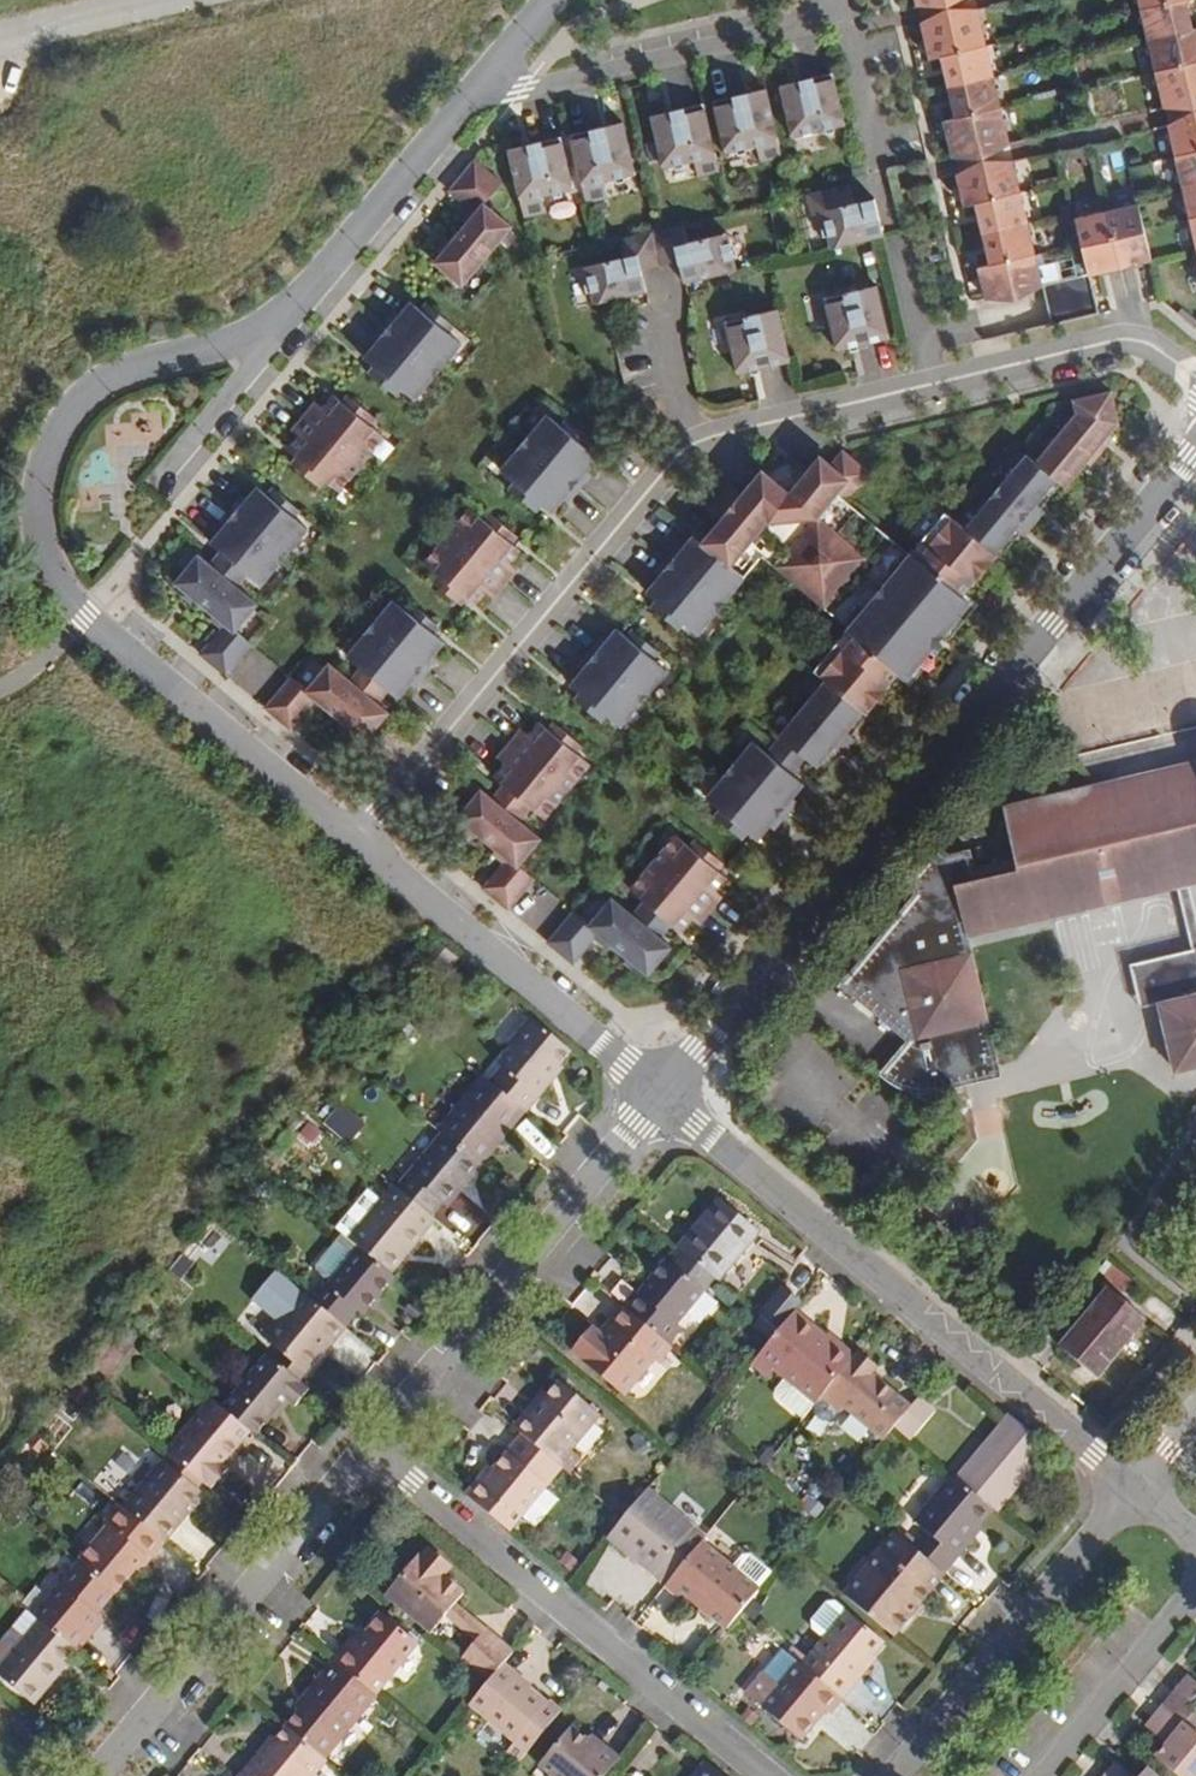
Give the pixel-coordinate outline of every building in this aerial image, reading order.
[(1141,8),(1177,0),(1139,0),(1141,8)] [(1149,39),(1194,29),(1187,0),(1177,0),(1141,8),(1149,39)] [(930,58),(941,55),(987,44),(978,8),(921,21),(930,58)] [(1156,70),(1195,61),(1195,28),(1194,29),(1149,39),(1156,70)] [(987,44),(941,55),(949,86),(994,75),(987,44)] [(1164,107),(1195,99),(1195,61),(1156,70),(1164,107)] [(833,74),(781,86),(793,138),(846,126),(833,74)] [(994,75),(949,86),(956,117),(1001,106),(994,75)] [(782,158),(766,89),(714,102),(726,154),(757,147),(761,163),(782,158)] [(720,172),(704,104),(652,116),(665,169),(695,161),(699,177),(720,172)] [(956,117),(944,120),(953,156),(1010,143),(1001,106),(956,117)] [(1168,123),(1176,154),(1195,149),(1195,116),(1168,123)] [(623,123),(571,135),(587,204),(608,199),(604,183),(635,175),(623,123)] [(561,138),(509,150),(525,218),(546,213),(543,197),(573,190),(561,138)] [(1183,185),(1195,182),(1195,149),(1176,154),(1183,185)] [(1013,156),(956,169),(963,200),(975,197),(1020,187),(1013,156)] [(505,181),(477,158),(451,189),(477,212),(437,261),(465,284),(514,224),(487,202),(505,181)] [(1190,216),(1195,215),(1195,182),(1183,185),(1190,216)] [(854,204),(850,185),(831,190),(808,195),(813,216),(821,214),(830,249),(882,237),(874,199),(854,204)] [(1020,187),(975,197),(982,228),(1027,218),(1020,187)] [(1120,263),(1152,257),(1139,200),(1108,206),(1120,263)] [(1120,263),(1108,206),(1076,213),(1088,270),(1120,263)] [(1027,218),(982,228),(990,259),(1034,249),(1027,218)] [(688,243),(684,226),(664,230),(653,233),(660,266),(679,261),(684,283),(737,271),(728,234),(688,243)] [(642,270),(660,266),(653,233),(622,240),(626,258),(585,267),(594,304),(647,292),(642,270)] [(1042,280),(1034,249),(990,259),(978,262),(985,293),(1042,280)] [(1048,282),(1054,318),(1096,311),(1090,275),(1048,282)] [(879,292),(826,304),(839,356),(891,344),(879,292)] [(418,307),(448,332),(454,325),(423,300),(418,307)] [(415,398),(461,342),(448,332),(418,307),(410,301),(395,319),(390,315),(371,339),(376,343),(364,357),(372,363),(403,388),(415,398)] [(791,367),(779,315),(727,327),(739,380),(791,367)] [(403,388),(372,363),(366,370),(397,395),(403,388)] [(1066,486),(1119,423),(1112,391),(1075,399),(1077,413),(1037,462),(1030,456),(968,530),(996,553),(1021,523),(1032,509),(1057,479),(1066,486)] [(346,394),(341,401),(372,426),(378,419),(346,394)] [(340,491),(384,436),(372,426),(341,401),(333,395),(322,408),(315,402),(292,430),(300,436),(289,449),(296,455),(327,480),(340,491)] [(547,413),(501,469),(514,479),(545,504),(552,510),(568,492),(573,496),(592,473),(586,469),(598,455),(591,449),(559,423),(547,413)] [(559,423),(591,449),(596,442),(565,416),(559,423)] [(713,552),(744,577),(762,556),(850,628),(912,553),(851,504),(874,476),(846,453),(835,467),(825,459),(806,482),(800,477),(803,475),(794,467),(787,467),(772,478),(767,473),(747,498),(733,486),(708,507),(722,519),(720,521),(731,530),(713,552)] [(327,480),(296,455),(291,462),(321,487),(327,480)] [(545,504),(514,479),(509,485),(540,510),(545,504)] [(271,486),(265,493),(296,518),(302,511),(271,486)] [(263,584),(309,529),(296,518),(265,493),(258,487),(247,501),(241,497),(218,525),(223,529),(212,543),(219,549),(251,574),(263,584)] [(922,541),(946,512),(935,503),(911,532),(922,541)] [(470,507),(426,561),(438,571),(469,597),(477,603),(488,589),(495,596),(518,568),(510,562),(521,548),(514,542),(483,517),(470,507)] [(1041,516),(1032,509),(1021,523),(1030,530),(1041,516)] [(489,510),(483,517),(514,542),(519,535),(489,510)] [(966,593),(998,554),(996,553),(968,530),(946,512),(922,541),(943,559),(933,572),(940,579),(936,584),(920,571),(925,564),(912,553),(850,628),(863,639),(868,633),(884,646),(880,652),(872,645),(861,658),(840,640),(815,670),(828,680),(864,711),(867,713),(899,675),(906,681),(974,599),(966,593)] [(699,633),(745,578),(744,577),(713,552),(694,536),(683,550),(677,545),(654,573),(660,578),(648,591),(656,598),(687,623),(699,633)] [(943,559),(922,541),(912,553),(925,564),(920,571),(936,584),(940,579),(933,572),(943,559)] [(251,574),(219,549),(208,563),(239,589),(251,574)] [(208,563),(199,556),(176,584),(226,625),(201,655),(227,676),(252,645),(236,633),(259,605),(208,563)] [(469,597),(438,571),(432,578),(464,604),(469,597)] [(687,623),(656,598),(650,604),(681,630),(687,623)] [(395,599),(349,655),(362,665),(392,690),(400,696),(411,683),(417,687),(440,659),(434,655),(446,641),(438,635),(407,609),(395,599)] [(413,602),(407,609),(438,635),(444,628),(413,602)] [(622,726),(669,670),(656,660),(625,635),(618,628),(606,642),(601,638),(578,665),(583,670),(572,684),(579,690),(610,716),(622,726)] [(662,653),(631,628),(625,635),(656,660),(662,653)] [(850,628),(840,640),(861,658),(872,645),(880,652),(884,646),(868,633),(863,639),(850,628)] [(840,640),(829,631),(804,661),(815,670),(840,640)] [(291,678),(266,709),(292,730),(317,700),(366,741),(389,714),(380,706),(349,680),(330,664),(307,692),(291,678)] [(380,706),(392,690),(362,665),(349,680),(380,706)] [(847,731),(864,711),(828,680),(782,736),(819,766),(836,745),(847,731)] [(610,716),(579,690),(574,697),(604,723),(610,716)] [(585,746),(554,721),(548,728),(579,753),(585,746)] [(545,819),(591,764),(579,753),(548,728),(541,722),(529,736),(524,731),(501,759),(506,763),(495,777),(502,783),(533,809),(545,819)] [(845,753),(857,739),(847,731),(836,745),(845,753)] [(754,741),(708,797),(720,807),(751,833),(759,839),(770,825),(776,830),(799,802),(793,797),(805,783),(797,777),(766,752),(754,741)] [(772,745),(766,752),(797,777),(803,770),(772,745)] [(1152,769),(1157,790),(1195,781),(1195,759),(1152,769)] [(1177,890),(1190,887),(1195,885),(1195,781),(1157,790),(1152,769),(1002,805),(1014,858),(974,868),(970,849),(948,853),(938,845),(913,876),(916,892),(914,893),(838,985),(905,1040),(878,1073),(895,1086),(904,1089),(922,1093),(935,1092),(967,1085),(965,1073),(999,1065),(971,938),(1177,890)] [(502,783),(490,798),(521,823),(533,809),(502,783)] [(490,798),(481,790),(458,818),(508,859),(483,889),(509,911),(535,880),(518,866),(541,839),(521,823),(490,798)] [(751,833),(720,807),(715,814),(746,840),(751,833)] [(677,835),(631,890),(643,900),(674,926),(681,932),(693,918),(698,922),(721,895),(716,891),(727,877),(720,871),(689,845),(677,835)] [(695,838),(689,845),(720,871),(725,864),(695,838)] [(1192,950),(1195,949),(1195,913),(1190,887),(1177,890),(1192,950)] [(574,912),(548,943),(574,964),(599,935),(648,976),(671,948),(662,940),(631,915),(612,899),(590,926),(574,912)] [(674,926),(643,900),(631,915),(662,940),(674,926)] [(1192,950),(1129,965),(1140,1007),(1158,1002),(1195,993),(1195,949),(1192,950)] [(1195,1067),(1195,993),(1158,1002),(1174,1072),(1195,1067)] [(410,1023),(401,1015),(391,1027),(400,1035),(410,1023)] [(490,1082),(525,1112),(527,1113),(553,1081),(550,1078),(571,1052),(530,1018),(506,1047),(509,1050),(497,1065),(501,1068),(490,1082)] [(504,1138),(525,1112),(490,1082),(482,1076),(437,1131),(441,1134),(477,1163),(500,1135),(504,1138)] [(336,1111),(327,1104),(317,1115),(326,1123),(336,1111)] [(321,1133),(309,1123),(299,1134),(311,1144),(321,1133)] [(397,1188),(431,1217),(442,1204),(447,1208),(481,1167),(481,1166),(477,1163),(441,1134),(397,1188)] [(504,1138),(500,1135),(477,1163),(481,1166),(504,1138)] [(342,1234),(359,1247),(391,1274),(435,1220),(431,1217),(397,1188),(394,1185),(382,1200),(368,1189),(335,1228),(342,1234)] [(720,1282),(760,1233),(718,1199),(678,1247),(681,1250),(718,1280),(720,1282)] [(394,1277),(391,1274),(359,1247),(342,1234),(315,1267),(315,1275),(325,1283),(312,1300),(345,1327),(358,1312),(362,1316),(394,1277)] [(666,1261),(626,1310),(668,1344),(681,1328),(677,1324),(689,1310),(698,1317),(708,1315),(717,1304),(707,1295),(718,1280),(681,1250),(670,1264),(666,1261)] [(796,1311),(803,1303),(784,1288),(760,1316),(779,1331),(796,1311)] [(1098,1379),(1147,1320),(1107,1288),(1059,1347),(1098,1379)] [(345,1327),(312,1300),(300,1290),(260,1337),(284,1357),(305,1375),(345,1327)] [(671,1347),(668,1344),(626,1310),(603,1337),(593,1329),(574,1353),(624,1395),(654,1361),(657,1363),(671,1347)] [(821,1398),(854,1359),(796,1311),(779,1331),(771,1341),(751,1365),(767,1378),(774,1371),(784,1379),(774,1391),(774,1399),(802,1422),(821,1398)] [(779,1331),(760,1316),(752,1325),(771,1341),(779,1331)] [(169,1346),(154,1333),(146,1342),(162,1356),(169,1346)] [(878,1368),(859,1353),(855,1357),(874,1373),(878,1368)] [(268,1354),(223,1408),(251,1432),(256,1436),(287,1400),(295,1407),(310,1390),(300,1381),(278,1363),(268,1354)] [(305,1375),(284,1357),(278,1363),(300,1381),(305,1375)] [(883,1442),(894,1428),(911,1408),(872,1376),(874,1373),(855,1357),(854,1359),(821,1398),(840,1414),(843,1409),(883,1442)] [(534,1422),(523,1436),(561,1468),(569,1474),(582,1458),(571,1450),(599,1417),(559,1383),(549,1396),(530,1419),(534,1422)] [(549,1396),(543,1391),(512,1427),(523,1436),(534,1422),(530,1419),(549,1396)] [(911,1408),(894,1428),(911,1442),(935,1412),(919,1398),(911,1408)] [(251,1432),(223,1408),(211,1399),(166,1453),(211,1490),(229,1469),(224,1464),(251,1432)] [(1014,1419),(1009,1415),(984,1447),(988,1450),(1014,1419)] [(956,1479),(993,1509),(996,1513),(1049,1449),(1014,1419),(988,1450),(984,1447),(956,1479)] [(508,1531),(561,1468),(523,1436),(494,1471),(484,1483),(479,1479),(466,1495),(508,1531)] [(164,1461),(124,1509),(163,1542),(178,1525),(175,1522),(200,1491),(164,1461)] [(494,1471),(489,1467),(479,1479),(484,1483),(494,1471)] [(967,1540),(993,1509),(956,1479),(953,1476),(913,1524),(922,1532),(910,1546),(940,1571),(944,1574),(970,1543),(967,1540)] [(607,1539),(665,1587),(702,1543),(706,1538),(648,1490),(607,1539)] [(79,1563),(115,1593),(146,1556),(150,1559),(163,1542),(124,1509),(123,1508),(78,1562),(79,1563)] [(925,1588),(940,1571),(910,1546),(896,1534),(874,1560),(880,1565),(850,1601),(893,1637),(930,1592),(925,1588)] [(702,1543),(665,1587),(679,1598),(683,1593),(727,1630),(759,1591),(702,1543)] [(385,1598),(430,1635),(445,1617),(456,1604),(464,1595),(442,1577),(449,1569),(430,1552),(423,1561),(419,1558),(385,1598)] [(880,1565),(874,1560),(844,1596),(850,1601),(880,1565)] [(115,1593),(79,1563),(34,1617),(38,1621),(77,1653),(90,1637),(85,1632),(98,1616),(97,1615),(115,1593)] [(944,1574),(940,1571),(925,1588),(930,1592),(945,1574),(944,1574)] [(486,1628),(456,1604),(445,1617),(475,1642),(485,1630),(486,1628)] [(34,1617),(24,1609),(9,1627),(23,1639),(38,1621),(34,1617)] [(802,1666),(842,1699),(865,1671),(862,1668),(873,1654),(883,1642),(847,1612),(802,1666)] [(375,1695),(417,1645),(380,1614),(366,1631),(359,1639),(356,1637),(335,1662),(375,1695)] [(103,1620),(98,1616),(85,1632),(90,1637),(103,1620)] [(38,1621),(23,1639),(0,1667),(0,1677),(33,1705),(77,1653),(38,1621)] [(366,1631),(363,1629),(356,1637),(359,1639),(366,1631)] [(488,1683),(503,1664),(513,1653),(485,1630),(475,1642),(460,1660),(488,1683)] [(842,1699),(802,1666),(781,1649),(745,1693),(801,1740),(824,1712),(829,1715),(842,1699)] [(877,1657),(873,1654),(862,1668),(865,1671),(877,1657)] [(313,1749),(324,1758),(376,1696),(375,1695),(335,1662),(299,1705),(303,1709),(287,1728),(313,1749)] [(519,1677),(503,1664),(488,1683),(469,1705),(515,1743),(507,1752),(520,1762),(561,1712),(548,1702),(547,1704),(517,1679),(519,1677)] [(1189,1704),(1195,1696),(1195,1682),(1189,1677),(1175,1693),(1189,1704)] [(1189,1704),(1175,1693),(1164,1707),(1195,1733),(1195,1710),(1189,1704)] [(1164,1707),(1151,1722),(1172,1739),(1168,1744),(1156,1759),(1177,1775),(1195,1775),(1195,1733),(1164,1707)] [(1172,1739),(1151,1722),(1147,1727),(1168,1744),(1172,1739)] [(324,1758),(313,1749),(287,1728),(286,1727),(265,1753),(261,1750),(240,1775),(309,1775),(324,1758)] [(570,1728),(540,1765),(553,1775),(606,1775),(619,1760),(603,1747),(599,1752),(570,1728)] [(705,1764),(695,1775),(720,1775),(705,1764)] [(1114,1767),(1110,1772),(1115,1775),(1125,1775),(1114,1767)]
